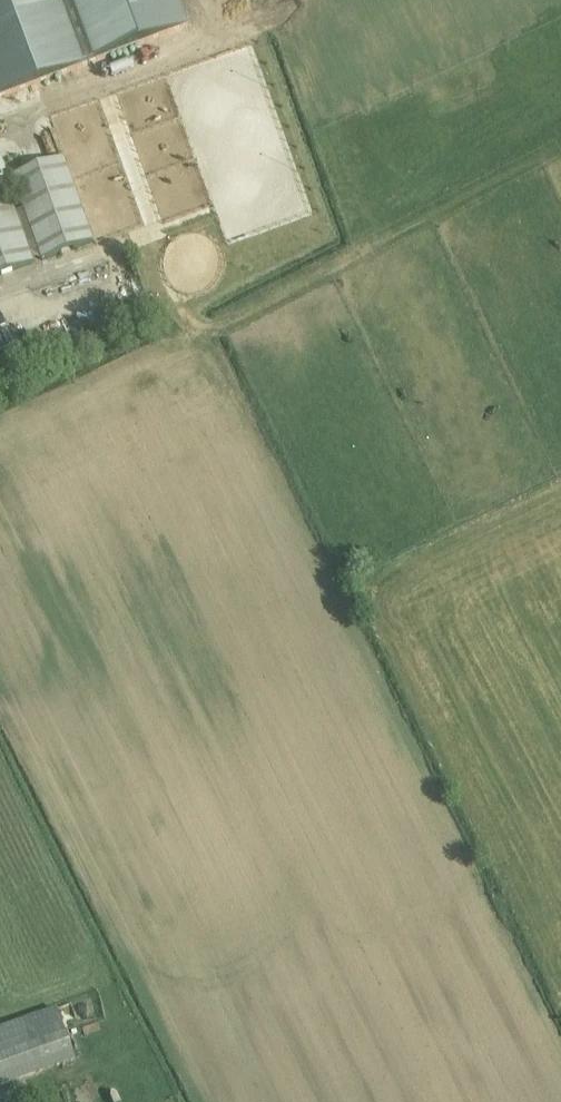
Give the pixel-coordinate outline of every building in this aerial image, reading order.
[(188,26),(178,0),(0,0),(0,97),(188,26)] [(65,158),(12,177),(24,209),(41,258),(42,260),(95,242),(65,158)] [(0,181),(0,275),(34,263),(33,261),(15,212),(4,180),(0,181)] [(10,1081),(43,1070),(62,1063),(74,1059),(57,1009),(26,1020),(0,1029),(0,1085),(10,1081)]
